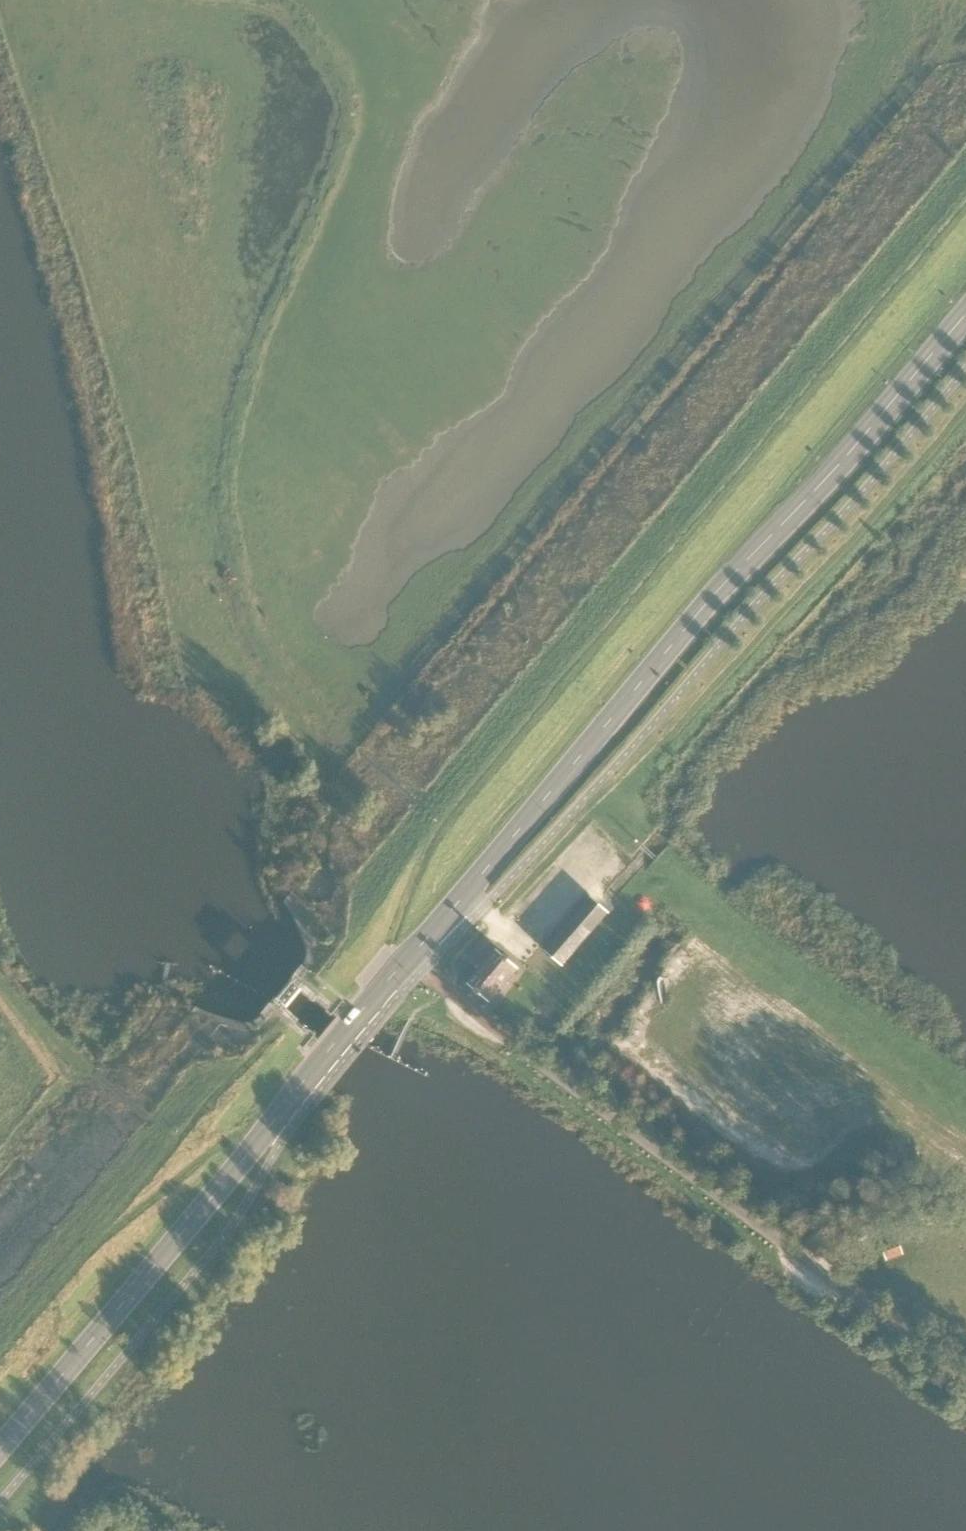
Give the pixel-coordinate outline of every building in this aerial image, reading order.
[(564,965),(586,939),(609,913),(591,897),(545,950),(564,965)] [(496,950),(484,964),(467,983),(491,1003),(507,984),(506,983),(518,968),(519,969),(520,968),(497,948),(496,949),(496,950)]
